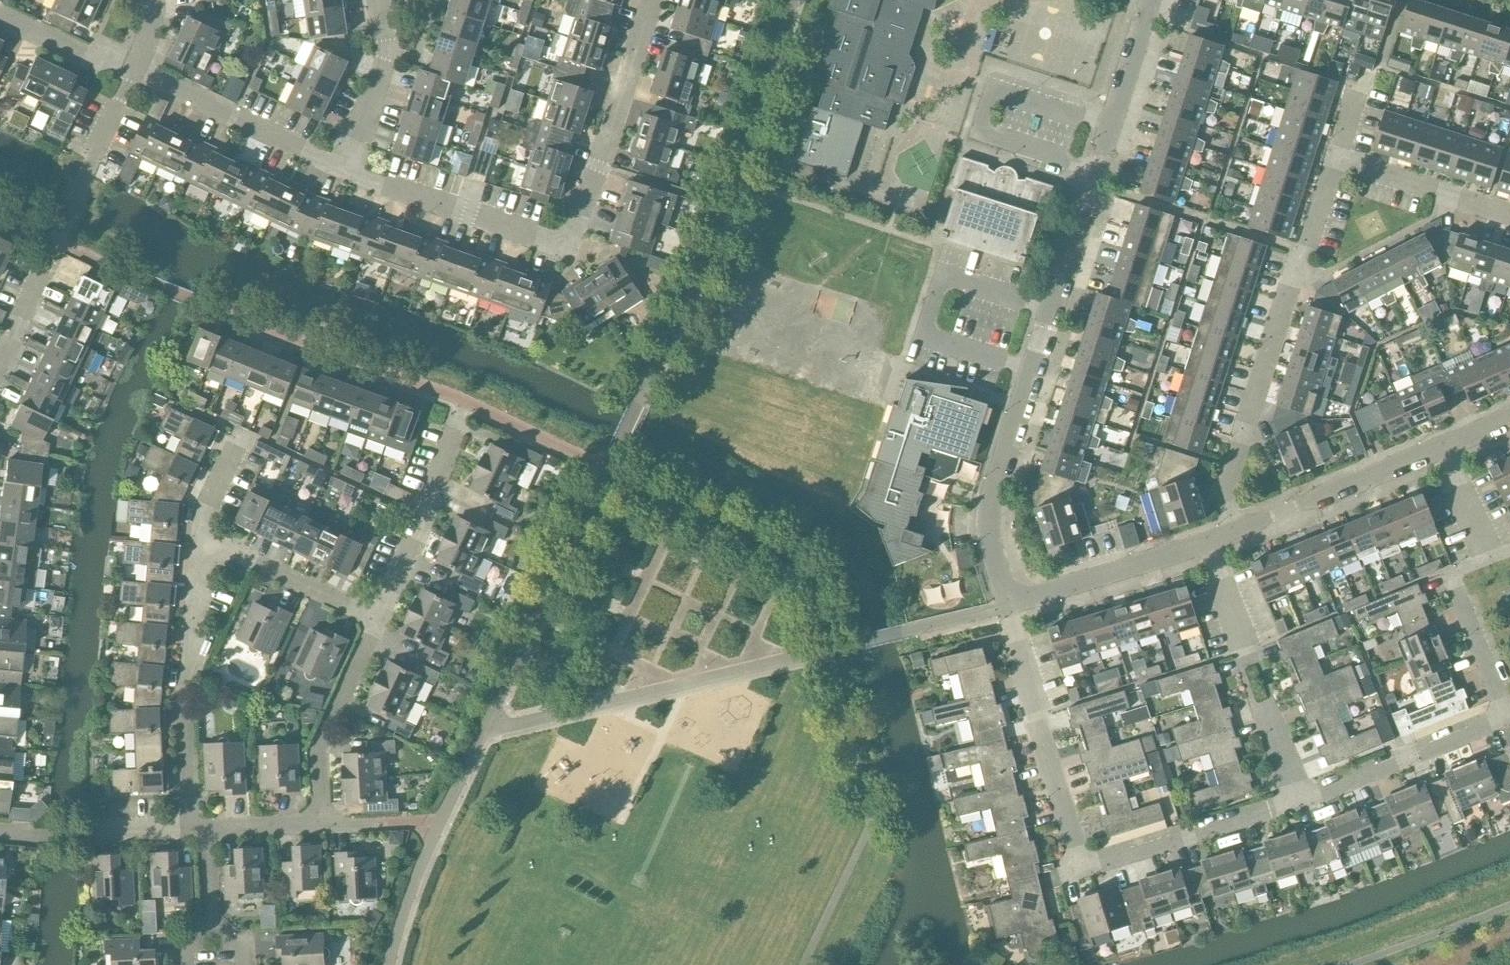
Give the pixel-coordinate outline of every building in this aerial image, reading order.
[(80,0),(56,0),(51,11),(48,9),(43,20),(69,32),(74,22),(86,28),(96,8),(80,0)] [(309,17),(344,12),(343,0),(306,0),(309,17)] [(491,2),(486,0),(454,0),(450,12),(485,23),(491,2)] [(529,14),(533,2),(527,0),(525,0),(521,11),(529,14)] [(605,13),(612,15),(615,5),(621,7),(623,0),(569,0),(568,1),(605,13)] [(680,7),(717,19),(722,5),(731,8),(739,4),(739,2),(740,0),(682,0),(680,7)] [(864,124),(885,130),(894,102),(904,105),(916,67),(910,55),(925,8),(934,11),(938,0),(831,0),(828,8),(839,11),(818,78),(827,81),(819,108),(813,106),(796,162),(847,178),(864,124)] [(1242,8),(1246,10),(1261,13),(1264,3),(1265,0),(1244,0),(1242,8)] [(1264,3),(1277,7),(1275,19),(1280,20),(1287,0),(1265,0),(1264,3)] [(1280,20),(1285,22),(1291,12),(1303,16),(1308,0),(1287,0),(1280,20)] [(1303,16),(1316,20),(1314,31),(1319,33),(1330,0),(1308,0),(1303,16)] [(1319,33),(1324,34),(1330,24),(1343,29),(1348,15),(1347,15),(1351,0),(1330,0),(1319,33)] [(1361,34),(1372,0),(1351,0),(1347,15),(1348,15),(1343,29),(1361,34)] [(1395,0),(1372,0),(1361,34),(1382,41),(1395,0)] [(1400,31),(1413,36),(1412,47),(1417,49),(1431,4),(1417,0),(1410,0),(1400,31)] [(570,37),(608,49),(615,27),(609,25),(612,15),(605,13),(568,1),(565,11),(568,16),(576,19),(570,37)] [(1450,11),(1431,4),(1417,49),(1422,50),(1427,40),(1440,44),(1450,11)] [(700,49),(710,52),(714,41),(711,40),(717,19),(680,7),(673,29),(704,39),(700,49)] [(277,10),(267,11),(269,23),(289,20),(289,17),(279,19),(277,10)] [(529,14),(521,11),(517,23),(525,26),(529,14)] [(1470,17),(1450,11),(1440,44),(1452,48),(1450,60),(1455,61),(1470,17)] [(344,12),(309,17),(312,40),(315,39),(345,35),(348,34),(344,12)] [(478,43),(485,23),(450,12),(444,32),(478,43)] [(181,37),(216,54),(226,34),(229,35),(234,25),(210,14),(205,24),(191,17),(181,37)] [(1489,23),(1470,17),(1455,61),(1460,63),(1466,53),(1478,57),(1489,23)] [(1195,18),(1191,28),(1198,30),(1198,31),(1211,35),(1214,25),(1201,21),(1201,20),(1195,18)] [(279,27),(290,25),(289,20),(269,23),(272,36),(280,34),(279,27)] [(1508,29),(1489,23),(1478,57),(1491,61),(1489,72),(1494,74),(1508,29)] [(1508,29),(1494,74),(1499,75),(1505,65),(1509,67),(1509,30),(1508,29)] [(471,64),(478,43),(444,32),(437,53),(471,64)] [(345,35),(315,39),(316,45),(307,66),(339,81),(349,61),(345,59),(351,47),(347,45),(345,35)] [(1185,55),(1229,69),(1231,64),(1220,59),(1225,46),(1191,35),(1185,55)] [(216,54),(181,37),(171,58),(186,65),(181,75),(211,89),(216,79),(207,74),(216,54)] [(557,68),(585,77),(588,66),(601,71),(608,49),(570,37),(563,58),(560,57),(557,68)] [(513,54),(522,57),(526,45),(517,43),(513,54)] [(710,52),(700,49),(697,59),(666,49),(659,71),(697,83),(704,62),(707,63),(710,52)] [(437,53),(431,72),(431,73),(456,81),(455,83),(465,85),(465,84),(471,64),(437,53)] [(522,57),(513,54),(510,67),(518,69),(522,57)] [(1356,81),(1361,67),(1362,67),(1365,57),(1354,54),(1351,63),(1347,78),(1356,81)] [(1185,55),(1178,75),(1212,85),(1216,73),(1228,74),(1229,69),(1185,55)] [(1392,55),(1388,66),(1399,69),(1409,73),(1412,62),(1392,55)] [(40,100),(55,68),(35,58),(29,70),(19,65),(8,89),(18,94),(20,91),(40,100)] [(1332,60),(1328,73),(1341,77),(1345,64),(1332,60)] [(307,66),(297,85),(330,101),(339,81),(307,66)] [(55,68),(40,100),(60,110),(50,131),(64,138),(84,96),(70,90),(76,78),(55,68)] [(550,101),(587,113),(594,91),(581,87),(585,77),(557,68),(554,79),(557,80),(550,101)] [(449,102),(455,83),(456,81),(431,73),(431,72),(422,69),(415,91),(449,102)] [(1292,90),(1332,102),(1338,82),(1299,69),(1292,90)] [(680,113),(690,116),(693,105),(690,104),(697,83),(659,71),(653,93),(683,103),(680,113)] [(1178,75),(1172,94),(1217,108),(1218,103),(1208,98),(1212,85),(1178,75)] [(258,92),(263,80),(256,76),(250,88),(258,92)] [(1404,79),(1399,91),(1412,95),(1416,82),(1404,79)] [(1469,82),(1457,79),(1454,87),(1466,91),(1469,82)] [(495,94),(503,97),(507,85),(498,82),(495,94)] [(297,85),(287,106),(320,121),(330,101),(297,85)] [(1427,85),(1423,97),(1431,100),(1435,88),(1427,85)] [(1436,87),(1432,100),(1451,106),(1455,93),(1436,87)] [(1292,90),(1286,109),(1325,122),(1332,102),(1292,90)] [(443,122),(449,102),(415,91),(408,111),(443,122)] [(503,97),(495,94),(491,106),(499,109),(503,97)] [(1172,94),(1166,114),(1200,124),(1204,112),(1215,113),(1217,108),(1172,94)] [(1463,96),(1459,110),(1470,114),(1474,100),(1463,96)] [(527,129),(546,135),(571,143),(574,133),(580,135),(587,113),(550,101),(543,122),(536,120),(529,123),(527,129)] [(1253,102),(1250,113),(1260,116),(1263,105),(1253,102)] [(1484,102),(1481,110),(1492,114),(1495,106),(1484,102)] [(690,116),(680,113),(680,114),(655,105),(652,115),(646,113),(639,135),(677,147),(682,128),(695,131),(698,119),(690,117),(690,116)] [(1319,141),(1325,122),(1286,109),(1280,128),(1319,141)] [(436,143),(443,122),(408,111),(402,132),(436,143)] [(1385,111),(1374,147),(1373,150),(1393,157),(1406,117),(1385,111)] [(1166,114),(1160,133),(1204,147),(1206,142),(1196,137),(1200,124),(1166,114)] [(148,115),(130,152),(118,179),(130,185),(143,158),(158,166),(156,170),(158,171),(161,167),(160,166),(175,134),(158,126),(160,121),(148,115)] [(1425,124),(1406,117),(1393,157),(1412,163),(1425,124)] [(472,132),(481,135),(484,123),(476,120),(472,132)] [(1445,130),(1425,124),(1412,163),(1432,169),(1445,130)] [(1313,160),(1319,141),(1280,128),(1274,148),(1313,160)] [(529,165),(567,177),(574,155),(568,153),(571,143),(546,135),(527,129),(523,143),(526,150),(534,152),(529,165)] [(1432,169),(1451,175),(1464,136),(1445,130),(1432,169)] [(395,154),(414,160),(429,165),(436,143),(402,132),(395,154)] [(481,135),(472,132),(468,144),(477,147),(481,135)] [(1160,133),(1154,152),(1187,163),(1191,151),(1203,152),(1204,147),(1160,133)] [(160,166),(161,167),(187,179),(185,183),(187,185),(189,180),(188,180),(205,143),(194,138),(192,142),(175,134),(160,166)] [(677,147),(639,135),(632,157),(637,158),(634,169),(642,171),(669,180),(669,181),(677,183),(679,176),(676,170),(673,169),(670,168),(677,147)] [(1451,175),(1471,181),(1483,142),(1464,136),(1451,175)] [(1483,142),(1471,181),(1491,188),(1504,149),(1483,142)] [(217,148),(205,143),(188,180),(189,180),(215,193),(213,197),(215,198),(217,194),(216,193),(231,161),(214,152),(217,148)] [(1238,146),(1234,156),(1244,160),(1248,149),(1238,146)] [(1307,180),(1313,160),(1274,148),(1268,167),(1307,180)] [(475,173),(487,177),(494,154),(482,150),(475,173)] [(1497,189),(1497,190),(1509,194),(1509,151),(1497,189)] [(1154,152),(1147,172),(1192,186),(1194,181),(1183,176),(1187,163),(1154,152)] [(1025,263),(1027,257),(1026,257),(1040,216),(1042,216),(1042,217),(1044,218),(1045,215),(1053,188),(1054,189),(1054,186),(1052,185),(1052,186),(1029,178),(1027,177),(1026,180),(1019,179),(1018,177),(1018,174),(1016,171),(1014,169),(1012,168),(1009,167),(1006,166),(1004,166),(1001,167),(998,169),(996,170),(995,172),(989,168),(990,165),(987,165),(965,158),(965,157),(962,157),(961,159),(962,159),(953,186),(952,188),(955,189),(957,189),(944,231),(943,231),(941,237),(947,239),(948,238),(1019,261),(1025,263)] [(216,193),(217,194),(243,206),(241,210),(243,211),(245,207),(244,207),(262,170),(250,164),(248,169),(231,161),(216,193)] [(459,174),(467,177),(471,165),(463,162),(459,174)] [(529,165),(523,187),(533,190),(531,197),(548,203),(551,196),(560,199),(567,177),(529,165)] [(1268,167),(1261,187),(1301,199),(1307,180),(1268,167)] [(1230,169),(1228,176),(1238,179),(1240,172),(1230,169)] [(245,207),(271,219),(269,224),(271,225),(273,220),(272,220),(288,187),(271,180),(273,175),(262,170),(244,207),(245,207)] [(1147,172),(1141,192),(1174,203),(1179,189),(1190,191),(1192,186),(1147,172)] [(659,225),(664,226),(668,227),(679,196),(670,193),(631,180),(627,193),(631,195),(626,212),(660,224),(659,225)] [(1229,181),(1225,195),(1232,197),(1234,190),(1236,184),(1229,181)] [(301,239),(303,235),(302,234),(318,197),(306,191),(304,195),(288,187),(272,220),(273,220),(301,234),(299,238),(301,239)] [(1295,219),(1301,199),(1261,187),(1255,206),(1295,219)] [(302,234),(303,235),(333,245),(331,250),(333,250),(335,246),(334,245),(346,212),(328,205),(330,201),(318,197),(302,234)] [(1137,204),(1130,228),(1168,240),(1176,216),(1137,204)] [(1288,239),(1295,219),(1255,206),(1249,227),(1288,239)] [(363,261),(364,256),(363,256),(377,217),(365,213),(363,218),(346,212),(334,245),(335,246),(362,256),(360,260),(363,261)] [(620,230),(615,229),(611,242),(650,254),(659,225),(660,224),(626,212),(620,230)] [(388,222),(377,217),(363,256),(364,256),(391,266),(390,271),(392,271),(394,267),(392,266),(405,232),(387,226),(388,222)] [(1130,228),(1122,250),(1161,263),(1168,240),(1130,228)] [(1449,267),(1470,274),(1481,240),(1460,234),(1460,236),(1442,230),(1443,241),(1446,263),(1450,265),(1449,267)] [(422,239),(405,232),(392,266),(394,267),(421,276),(419,281),(421,282),(423,277),(422,277),(436,238),(424,234),(422,239)] [(1267,245),(1229,233),(1222,257),(1260,269),(1267,245)] [(1431,243),(1426,234),(1407,244),(1423,275),(1446,263),(1443,241),(1436,245),(1435,241),(1431,243)] [(1184,245),(1192,247),(1194,239),(1186,237),(1184,245)] [(447,243),(436,238),(422,277),(423,277),(450,287),(448,291),(446,299),(448,300),(451,292),(452,288),(451,287),(463,253),(446,247),(447,243)] [(14,245),(0,239),(0,274),(14,245)] [(1500,247),(1481,240),(1470,274),(1482,278),(1481,290),(1486,291),(1500,247)] [(1200,241),(1197,249),(1206,252),(1208,244),(1200,241)] [(1407,244),(1389,253),(1405,284),(1417,278),(1424,287),(1428,285),(1423,275),(1407,244)] [(1192,247),(1184,245),(1181,253),(1189,255),(1192,247)] [(1500,247),(1486,291),(1491,293),(1496,282),(1509,286),(1509,282),(1509,250),(1500,247)] [(1122,250),(1115,273),(1153,285),(1161,263),(1122,250)] [(452,288),(480,297),(478,302),(480,303),(482,298),(481,298),(494,259),(483,255),(481,260),(463,253),(451,287),(452,288)] [(1389,253),(1371,262),(1392,304),(1397,301),(1393,290),(1405,284),(1389,253)] [(608,268),(593,278),(612,308),(618,317),(645,299),(617,256),(606,264),(608,268)] [(1222,257),(1214,280),(1253,292),(1260,269),(1222,257)] [(506,263),(494,259),(481,298),(482,298),(509,308),(507,312),(510,313),(511,308),(510,308),(522,274),(504,268),(506,263)] [(1371,262),(1352,271),(1369,303),(1380,297),(1387,306),(1392,304),(1371,262)] [(1190,272),(1199,275),(1201,267),(1193,264),(1190,272)] [(81,276),(72,295),(104,311),(108,313),(117,294),(126,299),(131,287),(122,283),(100,271),(90,267),(85,278),(81,276)] [(1333,281),(1317,290),(1333,304),(1343,313),(1348,310),(1350,313),(1369,303),(1352,271),(1333,281)] [(1199,275),(1190,272),(1188,280),(1196,283),(1199,275)] [(1115,273),(1108,296),(1132,304),(1132,305),(1146,309),(1153,285),(1115,273)] [(542,315),(551,290),(554,280),(541,276),(540,280),(522,274),(510,308),(511,308),(538,318),(536,323),(538,324),(540,319),(541,319),(542,315)] [(551,290),(542,315),(560,321),(576,311),(585,326),(612,308),(593,278),(577,288),(574,284),(563,292),(562,294),(551,290)] [(1214,280),(1207,302),(1245,315),(1253,292),(1214,280)] [(1169,290),(1177,293),(1180,285),(1171,283),(1169,290)] [(1177,293),(1169,290),(1166,299),(1175,301),(1177,293)] [(1336,337),(1343,313),(1333,304),(1317,290),(1311,306),(1309,306),(1302,326),(1336,337)] [(1092,313),(1137,328),(1138,323),(1128,317),(1132,305),(1132,304),(1108,296),(1099,293),(1092,313)] [(95,329),(104,311),(72,295),(65,310),(56,306),(52,313),(61,317),(63,314),(95,329)] [(1471,299),(1468,310),(1478,312),(1480,302),(1471,299)] [(52,313),(56,306),(47,301),(43,309),(52,313)] [(1207,302),(1200,326),(1238,338),(1245,315),(1207,302)] [(1176,318),(1184,321),(1186,313),(1178,310),(1176,318)] [(1092,313),(1086,333),(1120,343),(1124,331),(1135,333),(1137,328),(1092,313)] [(63,314),(61,317),(54,332),(86,347),(95,329),(63,314)] [(1444,319),(1448,327),(1459,322),(1456,314),(1444,319)] [(1184,321),(1176,318),(1173,326),(1181,329),(1184,321)] [(1230,361),(1238,338),(1200,326),(1192,349),(1230,361)] [(1296,345),(1330,356),(1334,344),(1346,345),(1347,340),(1336,337),(1302,326),(1296,345)] [(209,369),(222,336),(202,328),(187,365),(202,371),(203,367),(209,369)] [(1407,335),(1411,343),(1421,339),(1417,330),(1407,335)] [(35,350),(44,354),(45,351),(77,366),(86,347),(54,332),(47,347),(38,342),(35,350)] [(1366,332),(1362,345),(1370,347),(1371,345),(1377,342),(1366,332)] [(1086,333),(1080,352),(1124,366),(1126,361),(1116,356),(1120,343),(1086,333)] [(1411,343),(1407,335),(1396,340),(1400,348),(1411,343)] [(241,344),(222,336),(209,369),(228,376),(241,344)] [(35,350),(38,342),(29,338),(26,346),(35,350)] [(260,351),(241,344),(228,376),(247,384),(260,351)] [(1296,345),(1290,365),(1332,378),(1339,359),(1330,356),(1296,345)] [(1494,352),(1509,386),(1509,385),(1509,345),(1494,352)] [(1192,349),(1185,372),(1223,384),(1230,361),(1192,349)] [(45,351),(44,354),(37,369),(68,384),(77,366),(45,351)] [(266,392),(279,359),(260,351),(247,384),(266,392)] [(1080,352),(1074,371),(1107,382),(1111,370),(1123,371),(1124,366),(1080,352)] [(1494,352),(1475,360),(1490,394),(1509,386),(1494,352)] [(1159,363),(1167,366),(1170,358),(1161,355),(1159,363)] [(279,359),(266,392),(286,400),(299,367),(279,359)] [(1475,360),(1446,373),(1455,393),(1465,389),(1471,402),(1490,394),(1475,360)] [(1167,366),(1159,363),(1156,371),(1165,374),(1167,366)] [(1284,384),(1326,398),(1332,378),(1290,365),(1284,384)] [(1363,367),(1356,365),(1350,384),(1358,386),(1363,367)] [(1416,386),(1430,420),(1450,411),(1444,398),(1455,393),(1446,373),(1445,373),(1441,365),(1412,377),(1416,386)] [(60,403),(68,384),(37,369),(30,384),(21,379),(17,387),(26,391),(28,387),(60,403)] [(313,409),(324,376),(304,369),(292,402),(313,409)] [(1074,371),(1067,391),(1112,405),(1120,407),(1121,404),(1113,401),(1113,400),(1103,395),(1107,382),(1074,371)] [(1185,372),(1178,394),(1216,407),(1223,384),(1185,372)] [(952,385),(951,385),(941,384),(940,383),(938,379),(935,376),(931,374),(926,373),(922,374),(918,375),(914,378),(913,380),(906,379),(906,381),(907,381),(899,405),(894,404),(866,493),(866,495),(865,494),(857,506),(877,522),(886,525),(885,530),(879,527),(879,528),(894,566),(933,552),(933,551),(922,546),(925,536),(907,530),(912,515),(917,517),(919,509),(923,498),(925,494),(919,491),(924,476),(942,481),(956,474),(962,458),(971,461),(971,460),(989,405),(989,404),(986,404),(951,392),(952,385)] [(17,387),(21,379),(12,375),(8,382),(17,387)] [(344,383),(324,376),(313,409),(332,416),(344,383)] [(363,390),(344,383),(332,416),(351,423),(363,390)] [(1326,398),(1284,384),(1277,405),(1278,405),(1273,421),(1307,420),(1308,415),(1311,415),(1317,396),(1326,399),(1326,398)] [(1351,406),(1358,386),(1350,384),(1344,404),(1351,406)] [(1416,386),(1397,394),(1412,428),(1430,420),(1416,386)] [(51,421),(60,403),(28,387),(26,391),(19,406),(51,421)] [(195,404),(199,395),(189,390),(185,399),(195,404)] [(363,390),(351,423),(348,432),(367,439),(382,396),(363,390)] [(1067,391),(1061,410),(1095,421),(1099,409),(1110,410),(1112,405),(1067,391)] [(156,394),(152,403),(163,408),(167,399),(156,394)] [(1178,394),(1170,417),(1209,430),(1216,407),(1178,394)] [(1397,394),(1367,407),(1355,412),(1364,432),(1386,423),(1392,436),(1412,428),(1397,394)] [(199,395),(195,404),(204,408),(208,399),(199,395)] [(401,403),(382,396),(367,439),(386,446),(401,403)] [(1145,409),(1153,412),(1155,404),(1147,401),(1145,409)] [(412,455),(418,438),(419,437),(413,435),(422,410),(401,403),(386,446),(412,455)] [(1343,403),(1341,411),(1348,413),(1351,406),(1344,404),(1343,403)] [(51,421),(19,406),(10,425),(22,431),(19,449),(48,454),(49,443),(42,440),(51,421)] [(182,438),(175,454),(174,455),(199,466),(211,441),(215,443),(221,431),(170,407),(160,428),(182,438)] [(231,421),(236,412),(226,408),(222,416),(231,421)] [(238,408),(236,412),(231,421),(241,426),(245,417),(243,416),(245,411),(238,408)] [(1153,412),(1145,409),(1142,417),(1150,420),(1153,412)] [(1061,410),(1055,430),(1099,444),(1101,439),(1091,434),(1095,421),(1061,410)] [(1209,430),(1170,417),(1163,441),(1201,453),(1209,430)] [(1284,456),(1316,443),(1307,420),(1273,421),(1273,422),(1279,435),(1276,436),(1284,456)] [(264,426),(259,434),(269,439),(273,430),(264,426)] [(1366,452),(1356,427),(1346,431),(1356,456),(1366,452)] [(281,434),(277,443),(287,447),(291,439),(289,438),(291,431),(283,428),(281,434)] [(1055,430),(1049,449),(1082,460),(1086,447),(1098,449),(1099,444),(1055,430)] [(252,451),(267,458),(274,462),(272,466),(285,472),(292,457),(280,451),(258,440),(252,451)] [(1316,443),(1284,456),(1292,476),(1325,463),(1316,443)] [(142,444),(138,453),(145,456),(150,447),(142,444)] [(165,475),(152,501),(152,502),(180,504),(181,504),(193,478),(197,480),(203,468),(199,466),(174,455),(175,454),(153,444),(143,465),(165,475)] [(480,466),(518,484),(526,487),(535,467),(538,468),(544,456),(522,446),(517,457),(493,445),(488,455),(486,454),(480,466)] [(315,461),(319,452),(309,447),(305,456),(315,461)] [(1156,511),(1200,498),(1193,477),(1199,459),(1166,448),(1157,477),(1160,489),(1150,492),(1156,511)] [(46,465),(48,454),(19,449),(18,461),(7,460),(4,481),(39,486),(46,487),(49,466),(46,465)] [(1082,460),(1049,449),(1033,498),(1037,509),(1070,499),(1070,498),(1076,481),(1086,484),(1093,464),(1082,460)] [(319,452),(315,461),(325,465),(329,457),(319,452)] [(1507,506),(1509,504),(1509,464),(1508,459),(1489,468),(1507,506)] [(306,474),(310,465),(300,460),(296,469),(306,474)] [(310,465),(306,474),(315,478),(319,470),(310,465)] [(352,478),(356,470),(346,465),(342,474),(352,478)] [(518,484),(480,466),(475,477),(477,478),(472,488),(497,500),(491,511),(513,521),(519,509),(508,504),(518,484)] [(356,470),(352,478),(362,483),(366,474),(356,470)] [(342,491),(346,482),(337,478),(333,487),(342,491)] [(1,505),(1,501),(36,506),(39,486),(4,481),(2,497),(0,497),(0,505),(1,505)] [(346,482),(342,491),(352,496),(356,487),(346,482)] [(255,483),(242,510),(236,523),(255,532),(274,492),(255,483)] [(413,494),(401,488),(390,483),(385,494),(408,505),(413,494)] [(293,500),(274,492),(255,532),(274,541),(293,500)] [(1439,533),(1438,531),(1423,494),(1403,502),(1417,536),(1418,541),(1439,533)] [(117,498),(115,513),(126,515),(129,500),(117,498)] [(1200,498),(1156,511),(1162,532),(1206,518),(1200,498)] [(130,499),(128,522),(142,524),(141,541),(141,542),(177,545),(180,517),(184,518),(186,504),(181,504),(180,504),(152,502),(152,501),(130,499)] [(1037,509),(1043,529),(1087,515),(1083,503),(1073,506),(1070,499),(1037,509)] [(274,541),(292,549),(307,517),(311,509),(293,500),(274,541)] [(36,506),(1,501),(1,505),(0,510),(0,521),(33,526),(36,506)] [(1398,544),(1417,536),(1403,502),(1384,510),(1398,544)] [(1384,510),(1365,517),(1379,551),(1383,559),(1401,552),(1398,544),(1384,510)] [(1043,529),(1049,549),(1093,536),(1087,515),(1043,529)] [(292,549),(311,558),(326,526),(307,517),(292,549)] [(329,567),(344,535),(348,526),(330,517),(326,526),(311,558),(329,567)] [(446,538),(484,556),(494,535),(504,540),(510,528),(488,518),(483,529),(458,517),(454,527),(451,526),(446,538)] [(1360,559),(1379,551),(1365,517),(1347,525),(1360,559)] [(33,526),(0,521),(0,542),(30,546),(33,526)] [(1126,549),(1140,544),(1134,523),(1119,527),(1126,549)] [(1342,567),(1360,559),(1347,525),(1328,533),(1342,567)] [(1323,575),(1342,567),(1328,533),(1309,540),(1323,575)] [(361,578),(370,559),(376,545),(365,540),(363,544),(344,535),(329,567),(348,576),(350,573),(361,578)] [(484,556),(446,538),(441,549),(443,550),(438,561),(462,572),(457,583),(479,593),(484,581),(474,577),(484,556)] [(148,565),(146,583),(173,586),(173,585),(176,558),(180,559),(182,545),(177,545),(141,542),(141,541),(126,540),(124,563),(148,565)] [(1304,582),(1323,575),(1309,540),(1290,548),(1304,582)] [(30,546),(0,542),(0,563),(28,566),(30,546)] [(1285,590),(1304,582),(1290,548),(1271,556),(1285,590)] [(969,549),(956,551),(960,572),(973,569),(969,549)] [(1251,564),(1267,602),(1287,594),(1285,590),(1271,556),(1251,564)] [(1440,560),(1429,564),(1432,573),(1443,569),(1440,560)] [(28,566),(0,563),(0,583),(25,587),(28,566)] [(1416,569),(1420,578),(1432,573),(1429,564),(1416,569)] [(1405,584),(1402,575),(1391,580),(1394,589),(1405,584)] [(144,606),(142,623),(142,624),(169,627),(169,626),(172,599),(176,599),(178,586),(173,585),(173,586),(146,583),(122,580),(120,603),(144,606)] [(1378,585),(1382,594),(1394,589),(1391,580),(1378,585)] [(25,587),(0,583),(0,611),(11,612),(11,607),(22,608),(25,587)] [(1403,627),(1427,617),(1421,602),(1425,600),(1418,583),(1377,600),(1353,610),(1357,621),(1368,617),(1370,622),(1397,611),(1403,627)] [(1199,626),(1197,617),(1187,586),(1167,592),(1178,628),(1177,628),(1178,632),(1199,626)] [(412,610),(450,628),(459,608),(470,613),(475,601),(454,590),(449,601),(424,590),(419,600),(417,599),(412,610)] [(1158,634),(1177,628),(1178,628),(1167,592),(1147,598),(1158,634)] [(1369,603),(1365,594),(1355,599),(1358,607),(1369,603)] [(1139,640),(1144,638),(1158,634),(1147,598),(1128,604),(1139,640)] [(1342,604),(1346,612),(1358,607),(1355,599),(1342,604)] [(273,655),(281,638),(292,613),(280,608),(278,613),(255,603),(238,639),(250,644),(249,647),(250,650),(252,652),(254,653),(257,653),(260,652),(261,650),(273,655)] [(1119,646),(1139,640),(1128,604),(1108,610),(1119,646)] [(1330,615),(1327,606),(1315,610),(1319,619),(1330,615)] [(450,654),(440,649),(450,628),(412,610),(406,622),(408,623),(404,633),(428,645),(423,655),(445,666),(450,654)] [(1100,652),(1119,646),(1108,610),(1089,616),(1100,652)] [(1303,615),(1306,624),(1319,619),(1315,610),(1303,615)] [(23,652),(26,619),(10,618),(11,612),(0,611),(0,650),(23,652)] [(1347,613),(1335,618),(1339,629),(1352,624),(1347,613)] [(1080,657),(1081,657),(1100,652),(1089,616),(1069,622),(1080,657)] [(1406,661),(1444,646),(1438,632),(1434,633),(1427,617),(1403,627),(1408,638),(1398,642),(1406,661)] [(1332,618),(1278,641),(1284,657),(1289,655),(1295,671),(1319,661),(1312,646),(1339,635),(1332,618)] [(1275,623),(1280,634),(1280,635),(1290,631),(1285,619),(1275,623)] [(140,646),(138,664),(138,665),(165,667),(165,666),(168,639),(172,640),(174,626),(169,626),(169,627),(142,624),(142,623),(118,621),(116,644),(140,646)] [(1049,629),(1056,651),(1061,668),(1082,662),(1081,657),(1080,657),(1069,622),(1049,629)] [(329,682),(349,640),(337,634),(334,640),(312,629),(300,654),(294,651),(289,652),(286,660),(295,665),(306,671),(306,674),(306,676),(308,679),(311,680),(313,680),(316,678),(318,676),(329,682)] [(1376,638),(1363,643),(1367,651),(1379,646),(1376,638)] [(1444,646),(1406,661),(1419,692),(1428,689),(1452,679),(1445,662),(1450,661),(1444,646)] [(958,672),(965,700),(965,701),(995,693),(992,681),(996,680),(992,663),(988,664),(984,647),(931,660),(935,678),(958,672)] [(23,652),(0,650),(0,683),(20,685),(23,652)] [(1201,662),(1198,653),(1186,657),(1190,666),(1201,662)] [(1174,660),(1177,670),(1190,666),(1186,657),(1174,660)] [(170,667),(165,666),(165,667),(138,665),(138,664),(115,661),(112,685),(136,687),(134,709),(161,708),(164,680),(169,680),(170,667)] [(1303,703),(1358,681),(1351,665),(1325,676),(1319,661),(1295,671),(1301,686),(1296,687),(1303,703)] [(377,682),(415,700),(425,680),(436,685),(441,673),(419,663),(414,673),(390,662),(385,672),(383,671),(377,682)] [(222,669),(216,663),(213,668),(218,674),(222,669)] [(1214,663),(1211,663),(1157,680),(1162,697),(1190,689),(1195,704),(1219,697),(1214,681),(1219,680),(1214,663)] [(1370,675),(1365,663),(1353,668),(1358,680),(1370,675)] [(1162,675),(1159,665),(1148,668),(1151,678),(1162,675)] [(1135,672),(1138,682),(1151,678),(1148,668),(1135,672)] [(1124,687),(1121,677),(1109,681),(1112,690),(1124,687)] [(1370,677),(1358,681),(1365,698),(1377,693),(1370,677)] [(1452,679),(1428,689),(1434,704),(1408,714),(1405,709),(1392,714),(1401,736),(1415,731),(1469,709),(1463,692),(1458,694),(1452,679)] [(1096,685),(1099,694),(1112,690),(1109,681),(1096,685)] [(1320,733),(1344,723),(1338,708),(1364,697),(1358,681),(1303,703),(1310,720),(1314,718),(1320,733)] [(415,700),(377,682),(372,694),(374,695),(369,705),(394,717),(389,728),(410,738),(416,726),(406,721),(415,700)] [(1068,690),(1072,701),(1072,702),(1081,699),(1078,687),(1076,688),(1076,685),(1069,682),(1067,683),(1069,690),(1068,690)] [(17,717),(20,685),(0,683),(0,715),(17,717)] [(1125,690),(1069,708),(1074,725),(1078,724),(1083,739),(1108,731),(1103,716),(1130,707),(1125,690)] [(325,696),(305,692),(302,706),(322,710),(325,696)] [(998,709),(995,693),(965,701),(965,700),(932,708),(936,725),(969,718),(976,746),(1006,739),(1003,727),(1007,725),(1003,708),(998,709)] [(230,696),(229,701),(231,706),(236,707),(240,704),(241,699),(240,696),(235,694),(230,696)] [(1219,697),(1195,704),(1199,720),(1172,728),(1177,745),(1234,727),(1229,711),(1224,712),(1219,697)] [(136,750),(163,749),(162,721),(166,721),(166,708),(161,708),(134,709),(110,710),(111,733),(135,732),(136,750)] [(317,710),(302,711),(303,724),(318,723),(317,710)] [(17,717),(0,715),(0,748),(14,749),(17,717)] [(1386,717),(1373,722),(1376,728),(1383,744),(1395,739),(1386,717)] [(1344,723),(1320,733),(1326,748),(1322,750),(1329,766),(1383,744),(1376,728),(1350,738),(1344,723)] [(1234,727),(1177,745),(1182,762),(1210,753),(1215,769),(1239,761),(1234,746),(1239,744),(1234,727)] [(1089,773),(1145,755),(1157,751),(1152,735),(1140,738),(1112,747),(1108,731),(1083,739),(1088,754),(1083,756),(1089,773)] [(1169,732),(1158,735),(1161,746),(1172,743),(1169,732)] [(225,737),(223,737),(221,738),(220,739),(219,741),(218,743),(218,744),(206,744),(208,789),(233,788),(233,794),(246,793),(244,742),(231,743),(230,740),(229,739),(227,738),(225,737)] [(278,739),(277,739),(276,740),(274,741),(273,743),(273,745),(273,746),(260,746),(262,786),(287,785),(287,791),(301,790),(298,744),(286,745),(285,742),(284,741),(282,740),(280,739),(278,739)] [(1009,754),(1006,739),(976,746),(943,753),(947,771),(980,763),(987,791),(987,792),(1016,784),(1014,772),(1018,771),(1014,753),(1009,754)] [(344,779),(386,776),(385,754),(396,753),(396,740),(372,741),(372,753),(345,755),(346,766),(344,766),(344,779)] [(14,749),(0,748),(0,780),(11,781),(14,749)] [(163,749),(136,750),(137,769),(113,770),(114,793),(170,790),(169,777),(164,777),(163,749)] [(1497,757),(1509,790),(1509,751),(1497,757)] [(1103,803),(1128,796),(1123,780),(1150,772),(1145,755),(1089,773),(1094,789),(1098,788),(1103,803)] [(1480,802),(1499,795),(1502,804),(1509,801),(1509,790),(1497,757),(1481,763),(1479,759),(1465,765),(1480,802)] [(1239,761),(1215,769),(1219,784),(1192,793),(1197,810),(1254,792),(1248,775),(1244,777),(1239,761)] [(1480,802),(1465,765),(1450,770),(1452,775),(1437,781),(1449,810),(1448,810),(1453,824),(1466,819),(1462,810),(1480,802)] [(1164,767),(1152,771),(1154,779),(1166,775),(1164,767)] [(386,776),(344,779),(345,791),(347,791),(348,802),(375,801),(376,813),(399,812),(399,799),(387,799),(386,776)] [(0,780),(0,814),(8,814),(11,781),(0,780)] [(1405,789),(1420,827),(1440,819),(1438,814),(1448,810),(1449,810),(1437,781),(1421,787),(1419,783),(1405,789)] [(1020,800),(1016,784),(987,792),(987,791),(954,799),(958,816),(991,809),(998,837),(1027,830),(1024,818),(1029,816),(1025,799),(1020,800)] [(1420,827),(1405,789),(1390,795),(1392,799),(1377,805),(1389,835),(1389,834),(1399,830),(1401,834),(1420,827)] [(1128,796),(1103,803),(1108,819),(1103,820),(1109,837),(1165,820),(1160,803),(1132,811),(1128,796)] [(1345,813),(1359,851),(1379,843),(1382,852),(1394,847),(1389,834),(1389,835),(1377,805),(1361,812),(1359,807),(1345,813)] [(1359,851),(1345,813),(1330,819),(1332,823),(1317,830),(1332,873),(1344,868),(1341,859),(1359,851)] [(1009,883),(1038,875),(1035,863),(1040,862),(1036,844),(1031,846),(1027,830),(998,837),(965,844),(969,862),(1002,854),(1009,883)] [(1284,835),(1296,874),(1315,868),(1318,877),(1332,873),(1317,830),(1301,835),(1299,830),(1284,835)] [(391,831),(390,844),(403,845),(404,832),(391,831)] [(1296,874),(1284,835),(1269,839),(1271,844),(1255,849),(1268,892),(1269,892),(1266,883),(1276,880),(1296,874)] [(297,844),(297,847),(294,847),(296,872),(284,873),(285,897),(298,896),(298,889),(322,888),(320,846),(310,846),(310,844),(297,844)] [(239,847),(239,850),(237,850),(238,875),(226,876),(227,900),(240,899),(240,892),(264,891),(262,848),(252,849),(252,846),(239,847)] [(1222,854),(1234,893),(1253,887),(1256,896),(1268,892),(1255,849),(1239,854),(1237,849),(1222,854)] [(162,853),(152,854),(154,896),(179,895),(179,902),(193,901),(192,877),(191,865),(179,866),(178,852),(176,853),(176,850),(162,850),(162,853)] [(96,899),(121,898),(121,905),(135,904),(134,880),(121,880),(120,855),(118,855),(118,852),(104,853),(104,856),(94,856),(96,899)] [(337,853),(339,899),(351,898),(352,901),(354,903),(357,904),(360,904),(362,903),(364,901),(364,898),(377,897),(375,857),(362,858),(361,852),(337,853)] [(1234,893),(1222,854),(1207,859),(1209,863),(1193,868),(1202,898),(1203,898),(1213,894),(1214,899),(1234,893)] [(1160,873),(1172,912),(1191,906),(1194,915),(1207,911),(1203,898),(1202,898),(1193,868),(1177,873),(1175,868),(1160,873)] [(1172,912),(1160,873),(1145,878),(1147,882),(1131,887),(1144,931),(1156,927),(1154,918),(1172,912)] [(1038,875),(1009,883),(1013,899),(989,904),(997,938),(1021,933),(1025,949),(1027,948),(1029,956),(1034,959),(1043,957),(1046,952),(1044,944),(1059,941),(1055,923),(1050,924),(1038,875)] [(1144,931),(1131,887),(1115,892),(1113,888),(1099,892),(1111,931),(1129,925),(1132,934),(1144,931)] [(1111,931),(1099,892),(1084,897),(1085,901),(1068,907),(1082,950),(1094,946),(1092,937),(1111,931)] [(278,949),(284,949),(285,964),(325,964),(325,960),(328,959),(330,957),(331,954),(331,952),(329,949),(327,947),(324,947),(324,934),(278,936),(278,949)] [(106,941),(107,954),(114,953),(114,964),(159,964),(159,953),(156,953),(156,950),(131,951),(130,939),(106,941)]
